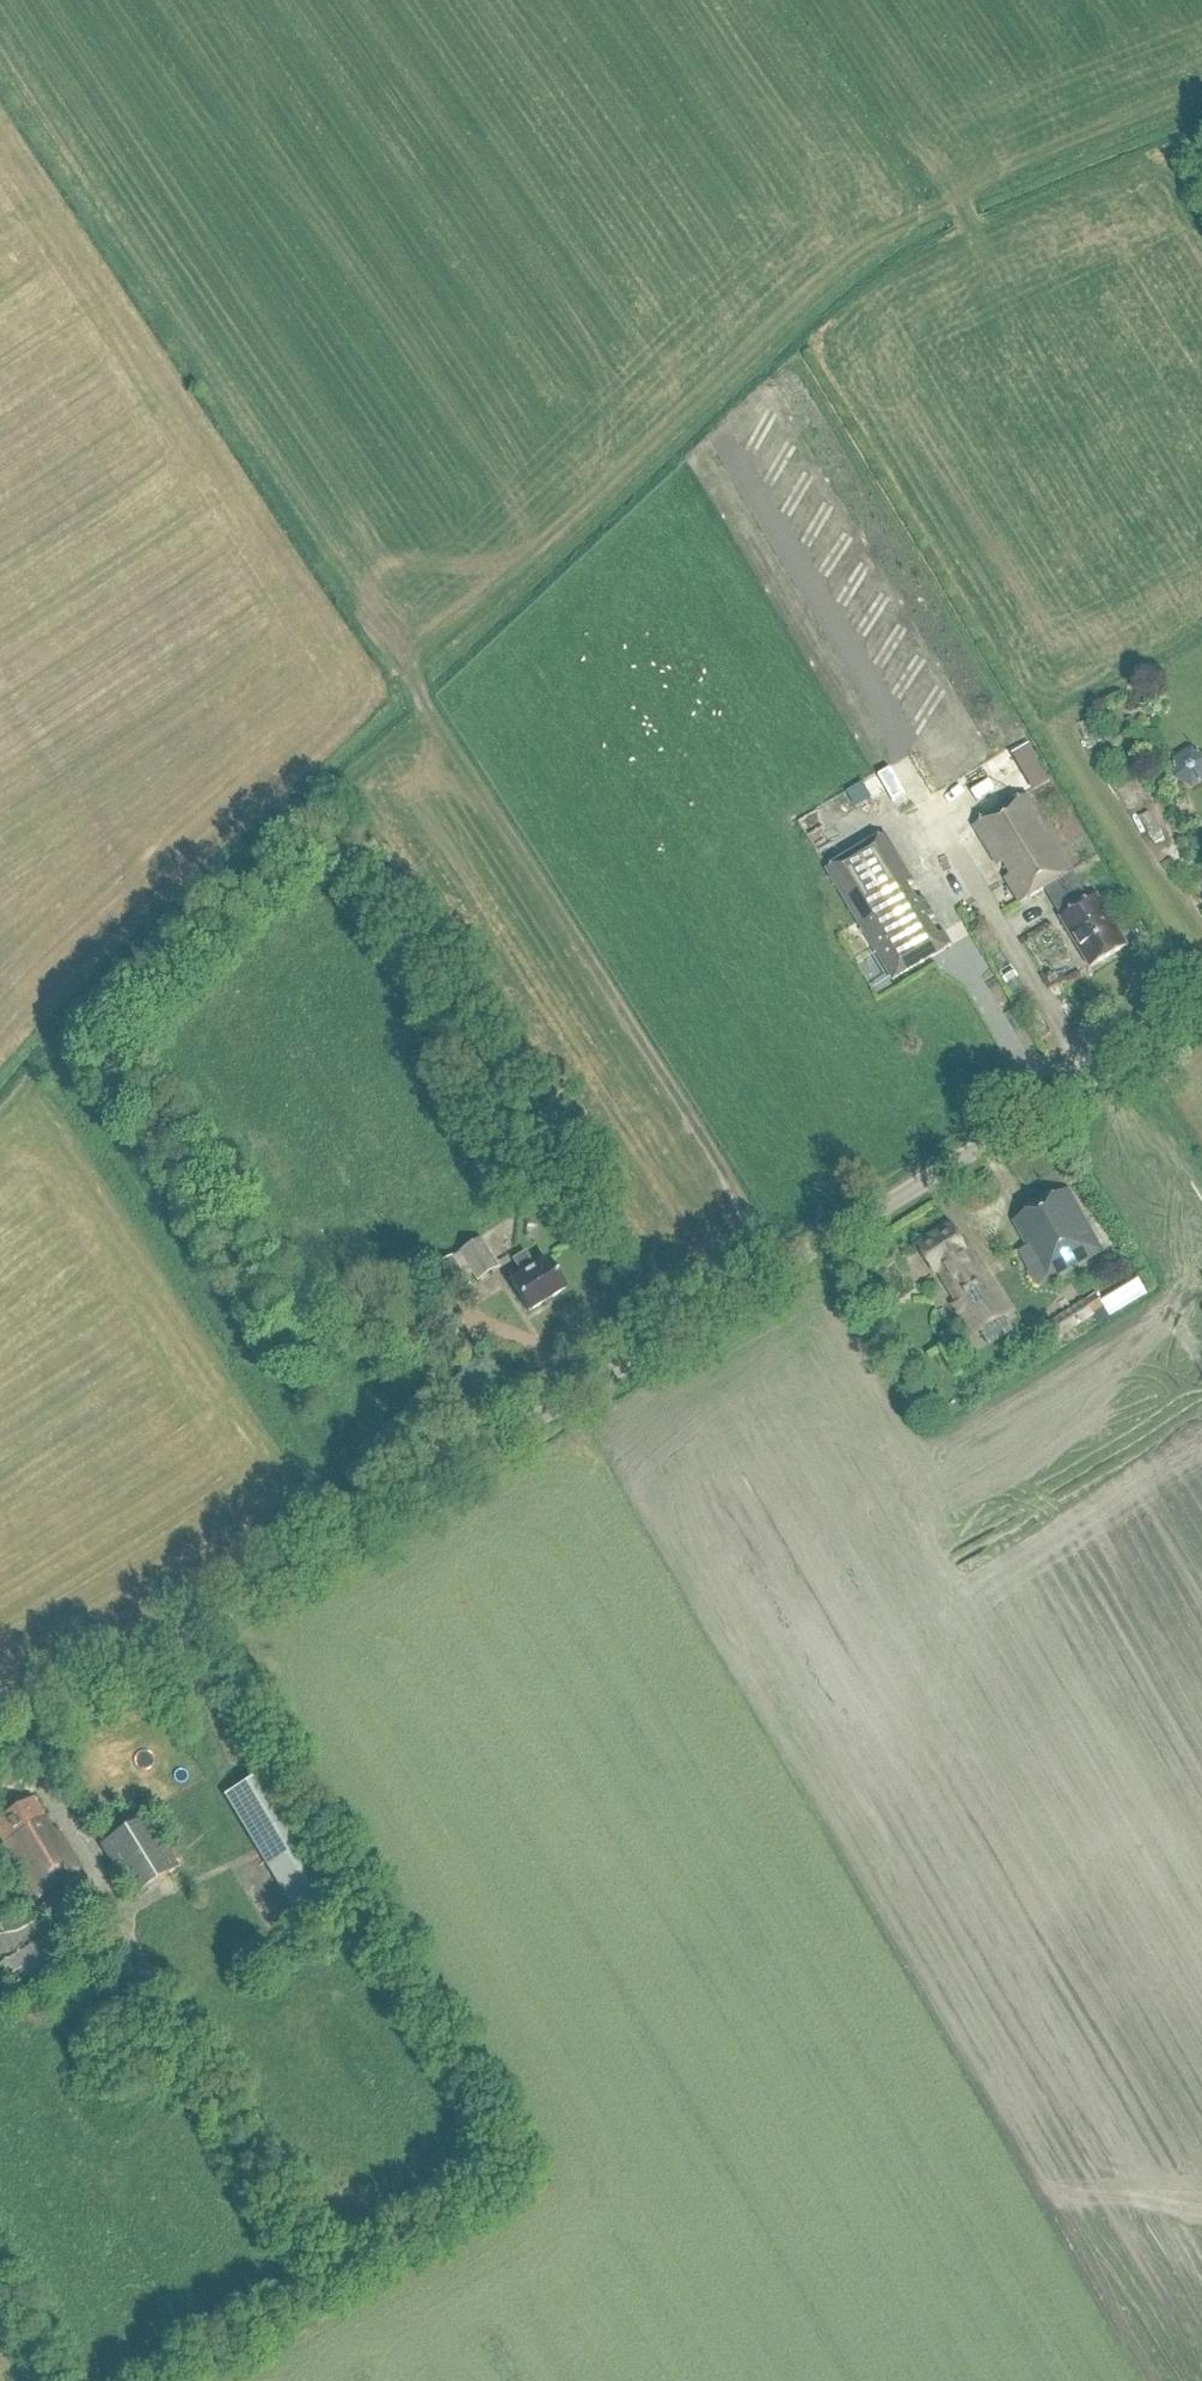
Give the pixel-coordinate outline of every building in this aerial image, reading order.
[(1029,747),(1014,756),(1035,791),(1051,782),(1039,762),(1029,747)] [(1044,766),(1055,784),(1070,775),(1058,757),(1044,766)] [(896,769),(871,785),(879,798),(904,782),(896,769)] [(1073,875),(1027,798),(974,829),(998,869),(1003,866),(1011,878),(1005,882),(1020,907),(1045,892),(1057,911),(1061,908),(1067,918),(1061,921),(1091,970),(1127,948),(1098,899),(1089,904),(1072,876),(1073,875)] [(827,871),(894,985),(953,950),(944,934),(938,938),(927,921),(933,917),(924,901),(918,904),(907,886),(913,883),(885,836),(827,871)] [(552,1175),(545,1180),(547,1184),(555,1179),(552,1175)] [(1070,1194),(1014,1223),(1029,1251),(1022,1255),(1039,1289),(1046,1285),(1102,1256),(1070,1194)] [(922,1248),(936,1273),(938,1271),(963,1313),(962,1314),(973,1334),(1009,1313),(972,1250),(966,1253),(952,1230),(922,1248)] [(433,1268),(451,1299),(468,1289),(463,1282),(473,1276),(477,1284),(499,1271),(480,1240),(433,1268)] [(525,1253),(511,1262),(521,1278),(510,1285),(528,1314),(565,1292),(546,1262),(535,1269),(525,1253)] [(1059,1339),(1094,1316),(1105,1309),(1097,1295),(1085,1303),(1051,1325),(1059,1339)] [(225,1798),(300,1922),(341,1898),(266,1773),(225,1798)] [(38,1824),(44,1820),(32,1801),(0,1819),(0,1844),(1,1846),(8,1843),(40,1898),(79,1875),(54,1832),(45,1837),(38,1824)] [(99,1847),(131,1898),(178,1869),(146,1817),(99,1847)] [(69,1890),(39,1908),(57,1937),(86,1919),(69,1890)] [(29,1911),(0,1928),(0,1974),(12,1992),(59,1959),(29,1911)]
